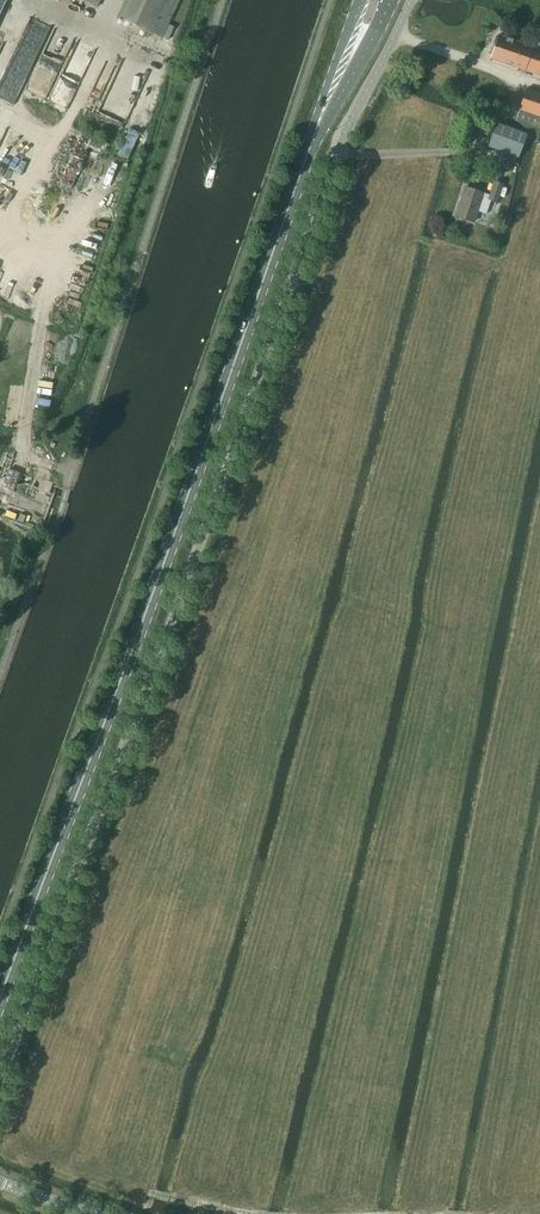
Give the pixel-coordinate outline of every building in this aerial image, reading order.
[(161,37),(179,0),(126,0),(118,17),(161,37)] [(490,58),(539,75),(539,40),(534,38),(531,46),(498,35),(490,58)] [(515,120),(539,129),(539,93),(526,88),(515,120)] [(496,125),(488,146),(497,149),(508,153),(515,132),(516,130),(496,122),(496,125)] [(489,199),(497,202),(503,184),(494,181),(490,195),(465,187),(456,215),(474,221),(481,200),(488,202),(489,199)] [(20,472),(10,468),(5,482),(15,486),(20,472)]
